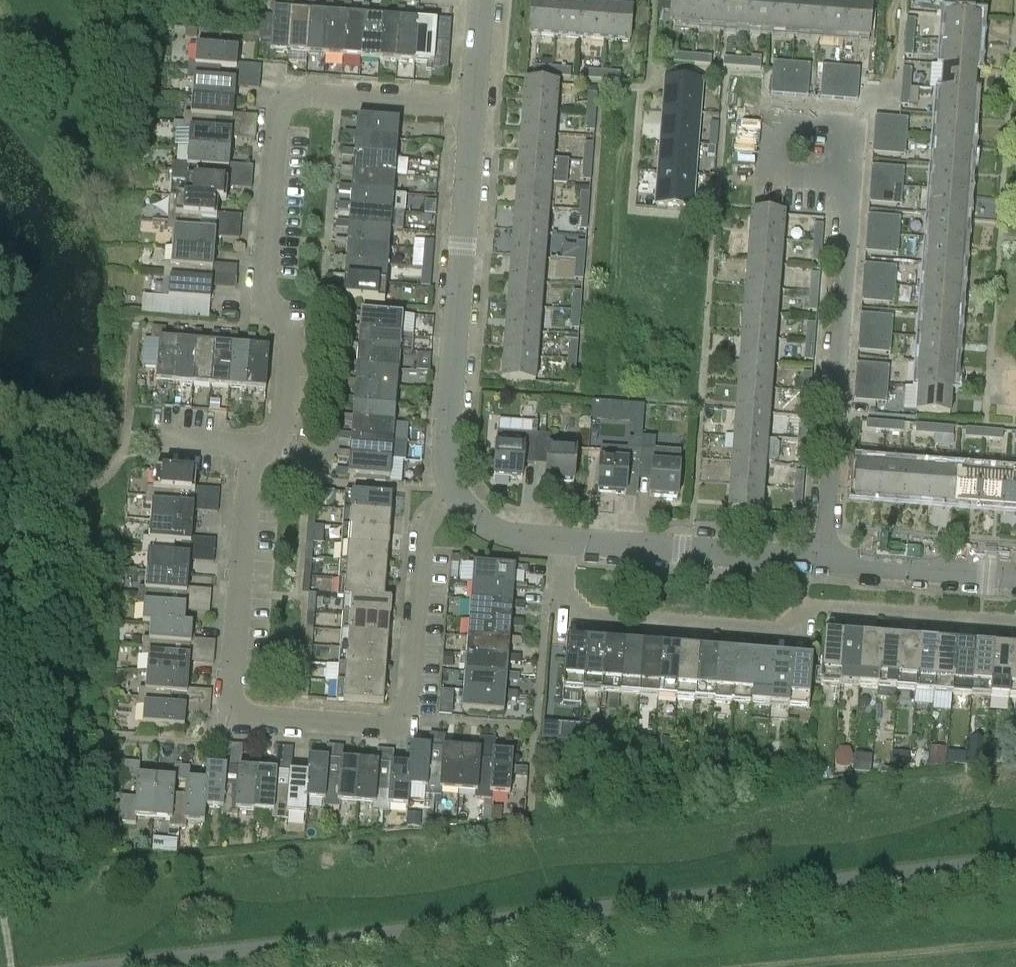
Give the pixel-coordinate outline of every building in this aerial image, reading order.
[(290,54),(293,13),(289,13),(279,12),(280,0),(272,0),(272,12),(273,12),(273,17),(263,16),(263,15),(261,15),(260,42),(271,42),(270,53),(290,54)] [(289,13),(293,13),(290,54),(308,55),(311,14),(307,14),(296,13),(297,0),(295,0),(290,0),(289,13)] [(699,0),(673,0),(671,24),(697,26),(699,0)] [(721,27),(723,0),(699,0),(697,26),(721,27)] [(721,27),(746,29),(748,0),(723,0),(721,27)] [(770,31),(773,0),(748,0),(746,29),(770,31)] [(770,31),(795,33),(797,0),(773,0),(770,31)] [(822,2),(802,0),(797,0),(795,33),(794,42),(803,42),(804,34),(819,35),(822,2)] [(308,55),(326,57),(329,16),(325,15),(315,14),(316,1),(308,1),(307,14),(311,14),(308,55)] [(326,2),(325,15),(329,16),(326,57),(343,58),(346,17),(343,16),(333,16),(333,3),(326,2)] [(555,37),(558,4),(532,2),(530,35),(555,37)] [(846,3),(822,2),(819,35),(844,37),(846,3)] [(343,58),(361,59),(364,18),(361,18),(351,17),(352,4),(344,3),(343,16),(346,17),(343,58)] [(854,38),(869,39),(872,5),(846,3),(844,37),(843,45),(853,46),(854,38)] [(580,39),(582,5),(558,4),(555,37),(580,39)] [(362,5),(361,18),(364,18),(361,59),(379,61),(382,19),(379,19),(368,18),(369,5),(362,5)] [(607,7),(582,5),(580,39),(604,41),(607,7)] [(379,61),(397,62),(400,20),(397,20),(386,19),(387,7),(380,6),(379,19),(382,19),(379,61)] [(397,7),(397,20),(400,20),(397,62),(415,63),(418,22),(415,21),(404,20),(405,8),(397,7)] [(632,9),(607,7),(604,41),(630,43),(632,9)] [(415,63),(426,64),(426,70),(447,72),(450,42),(435,41),(436,23),(422,22),(423,9),(416,8),(415,21),(418,22),(415,63)] [(945,41),(979,44),(981,18),(947,16),(945,41)] [(916,20),(907,19),(905,38),(914,38),(916,20)] [(905,38),(904,56),(913,57),(914,38),(905,38)] [(979,44),(945,41),(943,66),(977,68),(979,44)] [(187,79),(194,80),(194,79),(203,80),(204,66),(220,67),(219,69),(236,70),(235,76),(260,78),(261,66),(237,64),(238,49),(197,45),(195,64),(189,63),(187,79)] [(726,47),(725,58),(724,58),(723,67),(742,68),(742,59),(743,55),(742,55),(743,48),(726,47)] [(692,64),(693,55),(674,54),(673,63),(692,64)] [(712,57),(693,55),(692,64),(711,66),(712,57)] [(761,61),(742,59),(742,68),(760,70),(761,61)] [(785,72),(791,72),(792,63),(773,62),(772,71),(785,72)] [(791,72),(797,73),(810,74),(811,65),(792,63),(791,72)] [(822,75),(834,76),(840,77),(841,67),(823,65),(822,75)] [(259,89),(260,78),(235,76),(236,70),(219,69),(220,67),(204,66),(203,80),(194,79),(194,80),(193,96),(234,99),(235,87),(259,89)] [(551,77),(552,67),(533,66),(533,75),(551,77)] [(977,68),(943,66),(942,91),(975,93),(977,68)] [(571,69),(552,67),(551,77),(570,78),(571,69)] [(859,78),(859,77),(860,69),(841,67),(840,77),(847,77),(859,78)] [(901,87),(911,88),(912,69),(903,68),(901,87)] [(601,80),(602,71),(583,70),(582,79),(601,80)] [(620,73),(602,71),(601,80),(620,82),(620,73)] [(785,72),(772,71),(771,94),(783,95),(785,72)] [(797,73),(791,72),(785,72),(783,95),(796,96),(797,73)] [(810,74),(797,73),(796,96),(808,97),(810,74)] [(834,76),(822,75),(820,98),(832,99),(834,76)] [(840,77),(834,76),(832,99),(845,100),(847,77),(840,77)] [(666,77),(664,109),(700,112),(702,79),(666,77)] [(845,100),(857,101),(859,78),(847,77),(845,100)] [(524,82),(522,108),(556,110),(558,85),(524,82)] [(901,87),(900,106),(909,107),(911,88),(901,87)] [(975,93),(942,91),(940,115),(973,118),(975,93)] [(586,112),(596,113),(597,94),(588,93),(586,112)] [(233,113),(234,99),(193,96),(192,114),(184,113),(183,130),(190,130),(190,129),(199,129),(200,116),(216,117),(215,118),(232,119),(231,126),(256,128),(257,115),(233,113)] [(554,135),(556,110),(522,108),(521,133),(554,135)] [(697,144),(700,112),(664,109),(661,141),(697,144)] [(585,131),(594,132),(596,113),(586,112),(585,131)] [(973,118),(940,115),(938,140),(971,142),(973,118)] [(256,128),(231,126),(232,119),(215,118),(216,117),(200,116),(199,129),(190,129),(190,130),(183,130),(176,129),(175,145),(189,146),(230,150),(231,137),(255,139),(256,128)] [(898,130),(899,118),(875,116),(874,129),(898,130)] [(898,137),(907,137),(908,119),(899,118),(898,130),(898,137)] [(344,140),(356,141),(356,137),(397,141),(399,122),(357,119),(356,133),(344,132),(344,140)] [(898,130),(874,129),(873,141),(897,143),(898,137),(898,130)] [(521,133),(519,157),(553,160),(554,135),(521,133)] [(396,159),(397,141),(356,137),(356,141),(355,151),(343,150),(342,157),(355,158),(355,155),(396,159)] [(897,143),(897,155),(905,156),(907,137),(898,137),(897,143)] [(971,142),(938,140),(936,165),(970,167),(971,142)] [(661,141),(659,173),(695,175),(697,144),(661,141)] [(873,141),(872,153),(897,155),(897,143),(873,141)] [(583,162),(592,162),(593,144),(584,143),(583,162)] [(229,164),(230,150),(189,146),(188,164),(173,163),(171,180),(186,182),(186,180),(195,181),(196,166),(211,168),(211,169),(227,170),(227,176),(252,178),(253,166),(229,164)] [(394,177),(396,159),(355,155),(355,158),(354,169),(341,168),(341,175),(353,176),(354,174),(394,177)] [(569,161),(553,160),(519,157),(517,182),(551,185),(567,186),(569,161)] [(581,180),(590,181),(592,162),(583,162),(581,180)] [(970,167),(936,165),(934,189),(968,192),(970,167)] [(251,189),(252,178),(227,176),(227,170),(211,169),(211,168),(196,166),(195,181),(186,180),(186,182),(185,197),(219,201),(219,202),(226,202),(227,187),(251,189)] [(895,180),(896,168),(871,166),(870,178),(895,180)] [(894,186),(903,187),(904,168),(896,168),(895,180),(894,186)] [(692,208),(693,208),(693,199),(695,175),(659,173),(657,205),(692,208)] [(393,195),(394,177),(354,174),(353,176),(352,187),(340,186),(339,193),(352,194),(352,191),(393,195)] [(895,180),(870,178),(869,191),(894,193),(894,186),(895,180)] [(517,182),(515,207),(549,209),(551,185),(517,182)] [(894,193),(893,205),(902,206),(903,187),(894,186),(894,193)] [(968,192),(934,189),(932,214),(966,217),(968,192)] [(391,212),(393,195),(352,191),(352,194),(351,205),(339,204),(338,212),(351,213),(351,209),(391,212)] [(869,191),(869,203),(893,205),(894,193),(869,191)] [(579,211),(588,212),(589,193),(580,192),(579,211)] [(240,216),(218,214),(219,202),(219,201),(185,197),(170,195),(167,230),(174,231),(174,230),(183,230),(185,215),(200,217),(200,218),(216,219),(215,226),(239,227),(240,216)] [(692,211),(711,213),(712,209),(712,201),(693,199),(693,208),(692,208),(692,211)] [(435,214),(436,201),(426,201),(425,213),(435,214)] [(547,234),(549,209),(515,207),(513,231),(547,234)] [(390,230),(391,212),(351,209),(351,213),(350,223),(337,222),(337,229),(349,230),(350,227),(390,230)] [(577,230),(587,231),(588,212),(579,211),(577,230)] [(752,213),(750,238),(784,241),(786,215),(752,213)] [(966,217),(932,214),(930,239),(964,241),(966,217)] [(216,237),(238,239),(239,227),(215,226),(216,219),(200,218),(200,217),(185,215),(183,230),(174,230),(174,231),(173,247),(215,250),(216,237)] [(432,216),(421,215),(420,223),(431,224),(432,216)] [(891,229),(892,217),(867,215),(867,228),(891,229)] [(891,236),(899,236),(901,218),(892,217),(891,229),(891,236)] [(813,243),(822,243),(823,224),(814,224),(813,243)] [(388,248),(390,230),(350,227),(349,230),(349,241),(336,240),(335,247),(348,248),(348,245),(388,248)] [(891,229),(867,228),(866,240),(890,242),(891,236),(891,229)] [(513,231),(511,256),(545,259),(547,234),(513,231)] [(890,242),(889,254),(898,255),(899,236),(891,236),(890,242)] [(782,266),(784,241),(750,238),(748,263),(782,266)] [(964,241),(930,239),(929,263),(962,266),(964,241)] [(866,240),(865,252),(889,254),(890,242),(866,240)] [(432,252),(433,242),(425,242),(424,251),(432,252)] [(575,261),(584,261),(586,243),(576,242),(575,261)] [(811,262),(821,262),(822,243),(813,243),(811,262)] [(387,267),(388,248),(348,245),(348,248),(347,259),(334,258),(334,265),(347,266),(347,263),(387,267)] [(213,264),(215,250),(173,247),(171,264),(165,264),(163,279),(170,280),(170,279),(180,280),(181,266),(196,267),(196,268),(212,269),(211,276),(235,278),(236,266),(213,264)] [(424,251),(422,270),(431,270),(432,252),(424,251)] [(543,283),(545,259),(511,256),(509,281),(543,283)] [(574,279),(582,280),(584,261),(575,261),(574,279)] [(386,284),(387,267),(347,263),(347,266),(346,277),(333,276),(332,283),(346,284),(346,281),(386,284)] [(748,263),(746,288),(780,290),(782,266),(748,263)] [(962,266),(929,263),(927,288),(960,291),(962,266)] [(887,279),(888,266),(864,264),(863,277),(887,279)] [(212,287),(234,289),(235,278),(211,276),(212,269),(196,268),(196,267),(181,266),(180,280),(170,279),(170,280),(169,298),(210,301),(212,287)] [(887,285),(896,286),(897,267),(888,266),(887,279),(887,285)] [(809,292),(818,293),(819,274),(810,274),(809,292)] [(887,279),(863,277),(862,289),(887,291),(887,285),(887,279)] [(384,303),(386,284),(346,281),(346,284),(345,294),(331,293),(331,301),(344,302),(344,300),(384,303)] [(509,281),(507,305),(541,308),(543,283),(509,281)] [(887,291),(886,304),(894,305),(896,286),(887,285),(887,291)] [(778,315),(780,290),(746,288),(744,312),(778,315)] [(960,291),(927,288),(925,313),(958,315),(960,291)] [(862,289),(861,302),(886,304),(887,291),(862,289)] [(571,310),(580,311),(582,292),(572,292),(571,310)] [(807,311),(817,312),(818,293),(809,292),(807,311)] [(539,333),(541,308),(507,305),(506,330),(539,333)] [(569,329),(579,330),(580,311),(571,310),(569,329)] [(403,316),(361,312),(360,326),(348,325),(347,333),(360,334),(360,332),(401,335),(403,316)] [(744,312),(743,337),(776,340),(778,315),(744,312)] [(958,315),(925,313),(923,337),(957,340),(958,315)] [(884,328),(885,316),(860,314),(859,327),(884,328)] [(883,335),(892,335),(893,317),(885,316),(884,328),(883,335)] [(814,343),(816,324),(807,323),(805,342),(814,343)] [(178,342),(175,342),(165,341),(166,328),(152,327),(151,340),(145,340),(143,368),(157,369),(156,381),(175,383),(178,342)] [(884,328),(859,327),(858,339),(883,341),(883,335),(884,328)] [(178,342),(175,383),(193,384),(196,344),(193,343),(182,342),(184,329),(176,329),(175,342),(178,342)] [(194,330),(193,343),(196,344),(193,384),(211,386),(214,345),(211,345),(200,344),(201,331),(194,330)] [(506,330),(504,355),(537,357),(539,333),(506,330)] [(214,345),(211,386),(229,387),(232,347),(229,346),(218,345),(219,332),(212,332),(211,345),(214,345)] [(360,332),(360,334),(359,344),(346,343),(346,351),(358,352),(359,350),(400,353),(401,335),(360,332)] [(230,333),(229,346),(232,347),(229,387),(247,389),(250,348),(247,348),(236,347),(237,334),(230,333)] [(250,348),(247,389),(265,390),(268,350),(254,349),(255,335),(248,335),(247,348),(250,348)] [(883,335),(883,341),(882,354),(890,354),(892,335),(883,335)] [(774,364),(776,340),(743,337),(741,362),(774,364)] [(957,340),(923,337),(921,362),(955,365),(957,340)] [(858,339),(857,352),(882,354),(883,341),(858,339)] [(576,360),(578,342),(568,341),(567,360),(576,360)] [(804,361),(813,362),(814,343),(805,342),(804,361)] [(359,350),(358,352),(358,362),(345,361),(344,368),(357,369),(357,367),(398,370),(400,353),(359,350)] [(417,354),(416,372),(429,373),(430,355),(417,354)] [(502,380),(536,383),(537,357),(504,355),(502,380)] [(576,360),(567,360),(566,379),(575,379),(576,360)] [(741,362),(739,386),(772,389),(774,364),(741,362)] [(955,365),(921,362),(919,387),(953,389),(955,365)] [(881,366),(856,364),(856,376),(880,378),(881,366)] [(880,384),(888,385),(889,366),(881,366),(880,378),(880,384)] [(357,367),(357,369),(356,380),(343,379),(343,387),(356,388),(356,385),(397,388),(398,370),(357,367)] [(801,392),(811,392),(812,374),(803,373),(801,392)] [(880,378),(856,376),(855,388),(879,390),(880,384),(880,378)] [(880,384),(879,390),(878,403),(887,404),(888,385),(880,384)] [(356,385),(356,388),(355,398),(342,397),(341,404),(354,405),(355,403),(395,406),(397,388),(356,385)] [(770,414),(772,389),(739,386),(737,411),(770,414)] [(953,389),(919,387),(917,412),(951,415),(953,389)] [(855,388),(854,401),(878,403),(879,390),(855,388)] [(800,411),(809,411),(811,392),(801,392),(800,411)] [(211,401),(210,410),(220,411),(221,401),(211,401)] [(643,424),(645,406),(592,401),(590,420),(634,423),(643,424)] [(355,403),(354,405),(353,416),(341,415),(340,422),(353,423),(353,421),(394,425),(395,406),(355,403)] [(737,411),(735,436),(768,438),(770,414),(737,411)] [(536,461),(538,435),(539,422),(500,419),(499,431),(497,431),(494,477),(522,480),(524,460),(536,461)] [(353,421),(353,423),(352,434),(339,433),(339,440),(352,441),(352,439),(392,443),(394,425),(353,421)] [(885,423),(877,422),(867,421),(866,430),(884,432),(885,423)] [(798,441),(807,442),(808,423),(799,423),(798,441)] [(903,433),(904,424),(885,423),(884,432),(903,433)] [(935,426),(916,425),(915,434),(934,435),(935,426)] [(935,426),(934,435),(953,436),(953,428),(935,426)] [(984,430),(966,429),(965,438),(984,439),(984,430)] [(984,430),(984,439),(1002,441),(1003,432),(984,430)] [(628,475),(639,476),(642,438),(643,432),(634,431),(634,439),(628,439),(627,449),(601,447),(600,459),(601,459),(598,493),(626,495),(628,475)] [(551,436),(538,435),(536,461),(547,462),(546,481),(574,484),(577,450),(550,448),(551,436)] [(766,463),(768,438),(735,436),(733,460),(766,463)] [(654,439),(642,438),(639,476),(652,477),(650,497),(678,499),(680,465),(652,463),(654,439)] [(352,439),(352,441),(351,452),(338,451),(337,458),(350,459),(351,457),(391,460),(392,443),(352,439)] [(796,460),(805,460),(807,442),(798,441),(796,460)] [(351,457),(350,459),(349,470),(336,469),(336,476),(349,477),(349,476),(389,479),(391,460),(351,457)] [(733,460),(731,485),(764,488),(766,463),(733,460)] [(858,463),(857,470),(855,497),(880,499),(883,465),(858,463)] [(905,501),(908,467),(883,465),(880,499),(905,501)] [(930,503),(933,469),(908,467),(905,501),(930,503)] [(955,505),(957,471),(933,469),(930,503),(955,505)] [(145,504),(152,504),(161,505),(163,490),(178,492),(178,493),(194,494),(194,499),(218,501),(219,490),(195,488),(196,473),(154,470),(153,488),(147,488),(145,504)] [(979,507),(982,473),(957,471),(955,505),(979,507)] [(803,491),(804,473),(795,472),(794,491),(803,491)] [(1004,509),(1007,475),(982,473),(979,507),(1004,509)] [(1007,475),(1004,509),(1015,510),(1015,476),(1007,475)] [(729,510),(762,513),(764,488),(731,485),(729,510)] [(217,513),(218,501),(194,499),(194,494),(178,493),(178,492),(163,490),(161,505),(152,504),(150,521),(192,525),(193,511),(217,513)] [(317,491),(310,490),(308,510),(316,511),(317,491)] [(803,491),(794,491),(793,509),(801,510),(803,491)] [(344,513),(389,516),(391,497),(345,494),(344,513)] [(315,528),(316,511),(308,510),(307,527),(315,528)] [(388,533),(389,516),(344,513),(343,529),(388,533)] [(191,538),(192,525),(150,521),(149,539),(143,538),(141,555),(148,555),(148,554),(157,555),(159,540),(174,541),(174,542),(190,543),(190,549),(215,552),(215,540),(191,538)] [(313,544),(315,528),(307,527),(306,544),(313,544)] [(387,549),(388,533),(343,529),(341,546),(387,549)] [(214,563),(215,552),(190,549),(190,543),(174,542),(174,541),(159,540),(157,555),(148,554),(148,555),(146,572),(189,575),(190,561),(214,563)] [(312,561),(313,544),(306,544),(304,561),(312,561)] [(386,566),(387,549),(341,546),(340,563),(386,566)] [(459,564),(459,557),(451,556),(450,564),(459,564)] [(311,578),(312,561),(304,561),(303,578),(311,578)] [(384,584),(386,566),(340,563),(339,580),(384,584)] [(514,587),(514,585),(515,574),(527,575),(528,568),(515,567),(515,568),(474,565),(472,584),(514,587)] [(187,589),(189,575),(146,572),(145,589),(139,588),(138,605),(144,605),(144,604),(153,605),(154,590),(170,592),(170,593),(186,594),(186,600),(210,602),(211,591),(187,589)] [(310,594),(311,578),(303,578),(302,594),(309,595),(310,594)] [(384,584),(339,580),(337,599),(344,600),(344,598),(383,601),(383,600),(384,584)] [(527,586),(514,585),(514,587),(472,584),(471,602),(512,606),(512,602),(513,592),(526,593),(527,586)] [(209,615),(210,602),(186,600),(186,594),(170,593),(170,592),(154,590),(153,605),(144,604),(144,605),(142,623),(151,624),(185,626),(185,625),(186,613),(209,615)] [(316,595),(310,594),(309,595),(307,614),(315,614),(316,595)] [(391,601),(383,600),(383,601),(344,598),(344,600),(343,616),(389,619),(391,601)] [(525,603),(512,602),(512,606),(471,602),(469,620),(511,623),(511,620),(512,610),(525,611),(525,603)] [(315,614),(307,614),(306,630),(313,630),(315,614)] [(388,636),(389,619),(343,616),(342,632),(388,636)] [(524,621),(511,620),(511,623),(469,620),(468,638),(510,642),(510,638),(510,628),(523,629),(524,621)] [(190,651),(214,654),(215,641),(192,640),(193,625),(185,625),(185,626),(151,624),(149,640),(143,639),(141,656),(148,657),(148,656),(158,657),(159,642),(175,644),(175,645),(191,646),(190,651)] [(312,647),(313,630),(306,630),(304,647),(312,647)] [(387,653),(388,636),(342,632),(340,649),(387,653)] [(844,636),(823,635),(820,685),(840,686),(844,636)] [(863,638),(844,636),(840,686),(859,688),(863,638)] [(522,639),(510,638),(510,642),(468,638),(467,656),(508,660),(508,657),(509,646),(522,647),(522,639)] [(882,639),(863,638),(859,688),(877,689),(882,639)] [(877,699),(895,701),(896,691),(900,641),(882,639),(877,689),(877,699)] [(581,706),(582,692),(585,648),(586,642),(566,641),(561,704),(581,706)] [(919,642),(900,641),(896,691),(915,692),(919,642)] [(213,665),(214,654),(190,651),(191,646),(175,645),(175,644),(159,642),(158,657),(148,656),(148,657),(146,674),(188,677),(190,663),(213,665)] [(586,642),(585,648),(582,692),(601,693),(604,643),(586,642)] [(938,644),(919,642),(915,692),(934,694),(938,644)] [(623,645),(604,643),(601,693),(619,695),(623,645)] [(956,645),(938,644),(934,694),(952,695),(956,645)] [(642,646),(623,645),(619,695),(638,696),(639,690),(642,646)] [(975,647),(956,645),(952,695),(970,696),(975,647)] [(642,646),(639,690),(638,696),(656,698),(660,648),(642,646)] [(311,665),(312,647),(304,647),(303,664),(311,665)] [(994,648),(975,647),(970,696),(990,698),(994,648)] [(679,649),(660,648),(656,698),(675,699),(676,693),(679,649)] [(1013,650),(994,648),(990,698),(1009,699),(1013,650)] [(386,670),(387,653),(340,649),(339,667),(386,670)] [(679,649),(676,693),(675,699),(694,700),(698,651),(679,649)] [(716,652),(698,651),(694,700),(712,702),(713,696),(716,652)] [(716,652),(713,696),(712,702),(731,703),(735,653),(716,652)] [(754,655),(735,653),(731,703),(750,705),(750,699),(754,655)] [(442,668),(452,669),(453,655),(444,654),(442,668)] [(754,655),(750,699),(750,705),(768,706),(772,656),(754,655)] [(521,658),(508,657),(508,660),(467,656),(465,674),(507,678),(507,675),(508,664),(520,665),(521,658)] [(791,658),(772,656),(768,706),(788,708),(788,702),(791,658)] [(791,658),(788,702),(788,708),(808,709),(811,659),(791,658)] [(310,681),(311,665),(303,664),(302,681),(310,681)] [(385,687),(386,670),(339,667),(338,683),(385,687)] [(187,690),(188,677),(146,674),(145,690),(139,689),(137,706),(144,706),(154,707),(155,692),(171,693),(170,694),(187,695),(186,702),(210,703),(211,691),(187,690)] [(519,676),(507,675),(507,678),(465,674),(464,692),(506,695),(506,692),(507,682),(519,682),(519,676)] [(308,699),(310,681),(302,681),(300,698),(308,699)] [(383,705),(385,687),(338,683),(337,702),(383,705)] [(186,713),(205,715),(209,715),(210,703),(186,702),(187,695),(170,694),(171,693),(155,692),(154,707),(144,706),(143,724),(184,728),(186,713)] [(518,693),(506,692),(506,695),(464,692),(462,711),(504,715),(505,700),(517,700),(518,693)] [(452,705),(439,705),(439,714),(452,715),(452,705)] [(557,741),(558,723),(542,722),(541,736),(541,739),(557,741)] [(410,745),(409,766),(410,767),(408,788),(409,788),(425,790),(425,795),(441,797),(442,791),(441,791),(442,781),(428,779),(429,764),(430,764),(431,748),(438,748),(439,735),(430,734),(429,746),(410,745)] [(442,791),(459,792),(462,749),(445,748),(446,736),(439,735),(438,748),(431,748),(430,764),(429,764),(428,779),(442,781),(441,791),(442,791)] [(479,751),(462,749),(459,792),(475,794),(475,800),(491,801),(492,795),(491,795),(492,785),(477,784),(479,768),(481,752),(487,753),(488,739),(480,738),(479,751)] [(984,763),(985,738),(970,738),(969,762),(984,763)] [(496,740),(488,739),(487,753),(481,752),(479,768),(477,784),(492,785),(491,795),(492,795),(510,797),(513,754),(495,752),(496,740)] [(1001,744),(989,744),(988,759),(1000,760),(1000,757),(1001,744)] [(308,758),(307,774),(308,774),(306,800),(307,800),(323,801),(323,808),(339,809),(340,803),(337,802),(338,793),(323,792),(325,777),(326,777),(328,761),(334,761),(335,747),(327,747),(326,759),(308,758)] [(337,802),(340,803),(357,804),(360,762),(342,761),(343,748),(335,747),(334,761),(328,761),(326,777),(325,777),(323,792),(338,793),(337,802)] [(930,767),(945,768),(947,749),(931,748),(930,767)] [(377,763),(360,762),(357,804),(373,805),(372,812),(389,814),(389,807),(388,807),(389,798),(374,797),(375,781),(376,781),(378,765),(385,766),(386,751),(378,751),(377,763)] [(408,809),(409,788),(408,788),(410,767),(409,766),(392,765),(393,752),(386,751),(385,766),(378,765),(376,781),(375,781),(374,797),(389,798),(388,807),(389,807),(408,809)] [(893,752),(893,767),(908,768),(909,753),(893,752)] [(207,765),(205,781),(206,782),(204,808),(205,808),(221,809),(220,816),(237,817),(237,811),(236,811),(237,801),(222,800),(224,784),(225,784),(226,768),(232,768),(234,754),(225,754),(224,767),(207,765)] [(237,811),(254,812),(258,770),(240,768),(242,755),(234,754),(232,768),(226,768),(225,784),(224,784),(222,800),(237,801),(236,811),(237,811)] [(871,757),(855,755),(854,772),(870,773),(871,757)] [(275,771),(258,770),(254,812),(271,814),(270,820),(287,821),(287,815),(286,815),(287,805),(272,804),(274,788),(275,788),(276,772),(282,772),(284,759),(276,758),(275,771)] [(306,817),(307,800),(306,800),(308,774),(307,774),(290,772),(291,759),(284,759),(282,772),(276,772),(275,788),(274,788),(272,804),(287,805),(286,815),(287,815),(306,817)] [(136,818),(152,820),(156,777),(139,776),(140,763),(125,762),(123,776),(137,777),(136,799),(121,798),(119,823),(136,825),(136,818)] [(174,779),(156,777),(152,820),(170,821),(169,827),(186,829),(187,823),(184,823),(185,813),(172,812),(173,796),(174,797),(176,780),(181,781),(183,767),(175,766),(174,779)] [(204,824),(205,808),(204,808),(206,782),(205,781),(190,780),(191,767),(183,767),(181,781),(176,780),(174,797),(173,796),(172,812),(185,813),(184,823),(187,823),(204,824)] [(421,815),(407,814),(406,826),(420,827),(421,815)]
